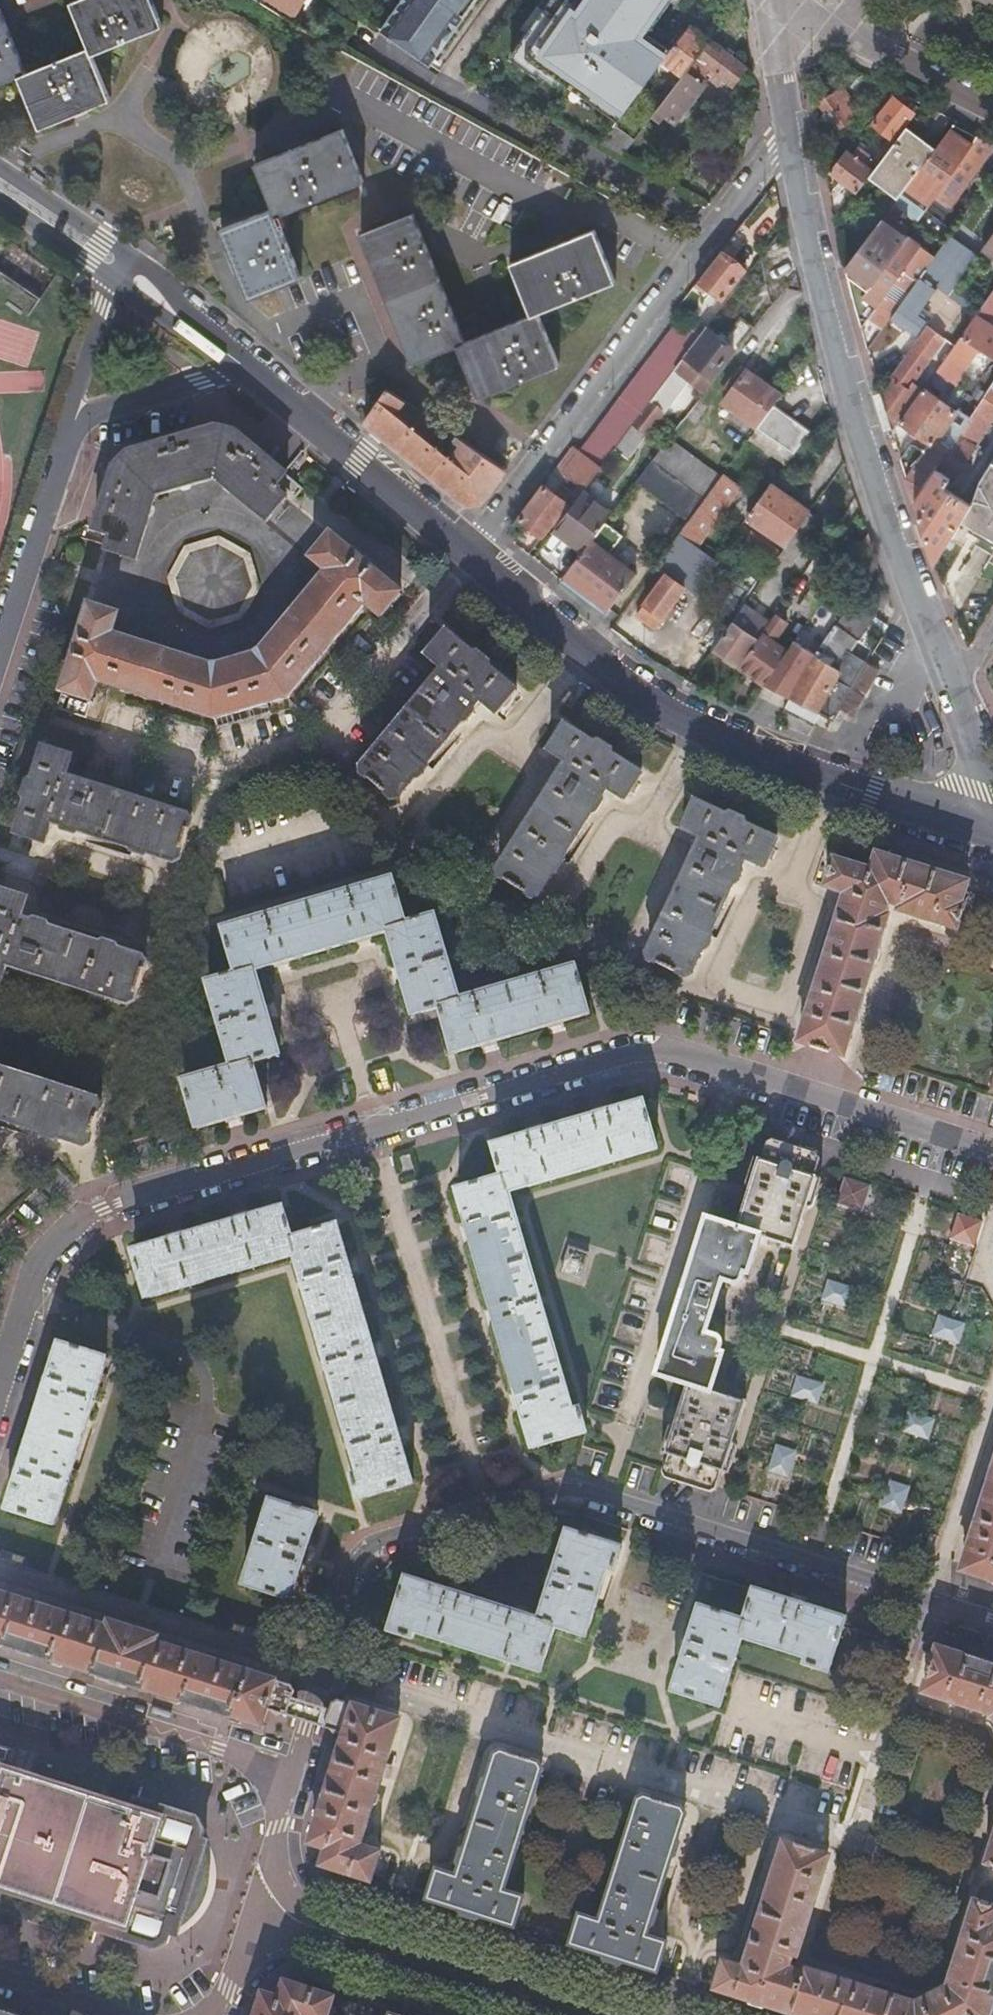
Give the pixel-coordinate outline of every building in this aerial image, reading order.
[(42,126),(80,110),(114,97),(96,53),(164,25),(154,0),(78,0),(74,2),(92,45),(29,71),(3,9),(0,10),(0,85),(21,76),(42,126)] [(298,16),(308,0),(271,0),(298,16)] [(384,28),(436,57),(476,0),(403,0),(384,28)] [(692,203),(747,136),(726,0),(559,0),(495,93),(692,203)] [(991,4),(983,0),(973,0),(989,8),(991,4)] [(436,57),(384,28),(383,29),(432,62),(436,57)] [(820,101),(837,128),(860,113),(842,88),(820,101)] [(873,123),(893,138),(912,113),(893,98),(873,123)] [(904,107),(912,113),(918,105),(910,99),(904,107)] [(845,267),(855,308),(869,288),(881,272),(937,194),(978,137),(954,124),(936,148),(902,192),(845,267)] [(874,170),(902,192),(936,148),(908,126),(887,154),(874,170)] [(221,228),(250,299),(301,279),(280,228),(284,226),(280,216),(364,182),(342,130),(257,163),(274,207),(221,228)] [(983,141),(978,137),(937,194),(949,202),(982,156),(979,154),(985,143),(983,141)] [(857,192),(874,170),(868,166),(873,157),(857,145),(853,151),(847,146),(828,170),(857,192)] [(937,194),(881,272),(893,280),(949,202),(937,194)] [(532,315),(510,323),(497,329),(465,341),(413,214),(360,235),(414,367),(460,350),(478,396),(558,364),(538,313),(615,282),(595,231),(511,263),(532,315)] [(982,248),(992,256),(992,233),(982,248)] [(720,250),(695,284),(707,292),(711,287),(724,297),(745,269),(720,250)] [(864,342),(867,351),(891,318),(928,269),(931,264),(915,253),(883,298),(861,328),(864,342)] [(928,269),(891,318),(915,335),(929,316),(922,311),(945,281),(928,269)] [(15,302),(19,286),(0,280),(0,297),(15,302)] [(855,308),(861,328),(883,298),(869,288),(855,308)] [(992,360),(992,327),(989,324),(987,327),(984,325),(989,316),(992,316),(992,292),(980,310),(972,320),(961,337),(992,360)] [(954,346),(961,337),(972,320),(945,300),(927,325),(944,338),(954,346)] [(700,336),(676,367),(706,390),(716,377),(713,375),(733,347),(737,350),(754,328),(739,317),(723,339),(716,334),(710,342),(701,335),(700,336)] [(580,450),(601,466),(632,425),(650,401),(676,367),(700,336),(679,320),(627,388),(580,450)] [(892,433),(900,421),(923,390),(912,383),(926,363),(944,338),(927,325),(879,392),(885,411),(892,433)] [(926,363),(937,370),(954,346),(944,338),(926,363)] [(954,346),(937,370),(948,378),(964,354),(954,346)] [(723,400),(739,412),(757,426),(774,404),(782,393),(748,368),(723,400)] [(934,564),(961,521),(972,504),(944,486),(951,477),(954,479),(992,420),(992,381),(950,447),(914,502),(925,535),(934,564)] [(370,414),(364,422),(414,461),(467,503),(482,501),(506,468),(458,436),(455,441),(461,445),(453,458),(440,449),(442,446),(436,441),(445,427),(416,408),(414,412),(415,411),(421,416),(415,424),(396,411),(404,399),(388,388),(370,414)] [(906,478),(914,502),(950,447),(936,437),(955,411),(924,388),(923,390),(900,421),(931,444),(925,452),(916,446),(911,446),(901,460),(906,478)] [(700,397),(685,417),(695,425),(710,405),(700,397)] [(650,401),(632,425),(645,435),(663,411),(650,401)] [(757,426),(793,452),(809,430),(807,428),(774,404),(757,426)] [(739,412),(733,420),(752,434),(757,426),(739,412)] [(722,428),(744,444),(750,436),(752,434),(733,420),(730,418),(722,428)] [(750,436),(785,462),(793,452),(757,426),(752,434),(750,436)] [(215,428),(127,455),(113,472),(95,530),(94,532),(110,538),(106,551),(135,560),(156,498),(215,478),(266,519),(284,497),(283,495),(287,489),(294,495),(301,487),(266,458),(236,433),(215,428)] [(661,447),(653,459),(654,460),(675,475),(704,497),(721,475),(669,437),(661,447)] [(571,478),(581,485),(584,488),(601,466),(580,450),(563,472),(571,478)] [(675,475),(654,460),(638,481),(659,496),(675,475)] [(992,461),(979,481),(972,504),(961,521),(992,541),(992,462),(992,461)] [(704,497),(643,580),(654,588),(635,613),(655,628),(663,617),(662,616),(664,612),(670,616),(677,606),(672,602),(684,586),(670,576),(675,567),(678,569),(741,484),(724,471),(721,475),(704,497)] [(518,517),(542,535),(581,485),(571,478),(568,482),(565,479),(555,493),(543,483),(518,517)] [(770,484),(760,498),(747,516),(786,544),(809,511),(770,484)] [(582,491),(553,529),(582,550),(590,540),(611,512),(582,491)] [(780,552),(778,555),(791,565),(822,521),(809,511),(786,544),(780,552)] [(734,533),(773,562),(778,555),(780,552),(741,524),(734,533)] [(118,616),(88,605),(61,692),(90,702),(97,682),(214,719),(287,696),(365,604),(381,617),(400,595),(330,535),(312,559),(326,571),(258,655),(220,666),(207,666),(112,636),(118,616)] [(185,543),(169,577),(178,611),(209,628),(242,619),(260,587),(250,553),(218,536),(185,543)] [(537,557),(563,570),(573,549),(547,536),(537,557)] [(582,550),(563,574),(607,608),(633,573),(590,540),(582,550)] [(697,565),(707,572),(715,561),(705,554),(697,565)] [(816,655),(788,697),(830,718),(866,659),(852,650),(858,641),(860,643),(878,616),(855,600),(837,627),(836,626),(816,655)] [(819,604),(802,629),(810,634),(814,637),(831,612),(819,604)] [(774,615),(761,634),(771,642),(784,623),(774,615)] [(731,621),(712,648),(736,665),(755,638),(731,621)] [(802,629),(794,641),(802,646),(810,634),(802,629)] [(443,669),(363,764),(364,775),(389,796),(401,795),(481,701),(496,713),(516,690),(447,633),(427,656),(443,669)] [(761,634),(738,667),(763,684),(786,652),(771,642),(761,634)] [(786,652),(763,684),(788,697),(816,655),(802,646),(794,641),(786,652)] [(880,669),(866,659),(830,718),(833,719),(841,708),(852,715),(880,669)] [(566,762),(499,868),(502,879),(529,896),(541,894),(607,788),(624,798),(641,774),(565,725),(549,751),(566,762)] [(73,758),(44,749),(16,835),(45,844),(52,823),(170,861),(179,856),(189,824),(185,814),(67,777),(73,758)] [(694,802),(681,831),(700,840),(650,953),(653,963),(683,977),(694,972),(745,860),(764,868),(777,840),(694,802)] [(799,1036),(804,1046),(837,1057),(846,1051),(888,918),(886,914),(889,904),(898,907),(902,913),(957,930),(965,906),(961,905),(966,891),(962,882),(885,857),(873,862),(870,871),(833,859),(824,888),(843,895),(799,1036)] [(393,880),(223,928),(237,975),(208,984),(231,1066),(182,1080),(197,1129),(267,1109),(256,1063),(282,1055),(259,970),(391,930),(416,1015),(429,1011),(431,1017),(438,1015),(437,1009),(441,1008),(455,1054),(590,1014),(576,968),(461,1001),(436,917),(406,926),(393,880)] [(0,890),(0,986),(7,967),(125,1003),(136,998),(145,966),(140,956),(22,918),(28,899),(0,890)] [(81,1145),(90,1140),(100,1109),(96,1099),(0,1067),(0,1119),(81,1145)] [(503,1175),(457,1189),(535,1447),(588,1431),(580,1407),(576,1408),(510,1191),(657,1148),(643,1099),(494,1143),(503,1175)] [(667,1481),(672,1482),(711,1494),(715,1491),(721,1474),(728,1476),(736,1452),(734,1445),(730,1443),(743,1403),(710,1393),(722,1356),(717,1354),(720,1344),(717,1339),(707,1335),(722,1284),(732,1287),(739,1283),(742,1275),(747,1277),(759,1239),(792,1249),(805,1209),(808,1210),(813,1208),(821,1181),(814,1178),(819,1165),(820,1162),(816,1155),(772,1141),(770,1143),(765,1146),(760,1161),(753,1159),(744,1188),(751,1190),(739,1230),(704,1220),(657,1376),(691,1387),(678,1427),(672,1425),(663,1455),(669,1457),(664,1474),(667,1481)] [(842,1180),(835,1204),(858,1211),(865,1187),(842,1180)] [(285,1206),(134,1250),(148,1299),(296,1256),(359,1473),(354,1474),(360,1499),(414,1484),(340,1225),(338,1225),(336,1217),(312,1224),(315,1231),(294,1237),(285,1206)] [(982,1223),(957,1215),(948,1241),(973,1249),(982,1223)] [(586,1255),(569,1249),(561,1275),(578,1281),(586,1255)] [(828,1279),(821,1299),(844,1308),(852,1288),(828,1279)] [(935,1316),(932,1339),(961,1343),(964,1320),(935,1316)] [(108,1358),(59,1343),(7,1510),(56,1526),(108,1358)] [(796,1374),(790,1395),(818,1403),(824,1381),(796,1374)] [(767,1471),(789,1477),(797,1449),(775,1443),(767,1471)] [(964,1564),(964,1565),(970,1577),(992,1584),(992,1474),(964,1564)] [(888,1481),(882,1508),(904,1513),(909,1485),(888,1481)] [(318,1516),(271,1501),(244,1587),(290,1601),(318,1516)] [(535,1621),(404,1580),(387,1632),(411,1640),(413,1634),(542,1673),(556,1630),(586,1639),(608,1570),(614,1572),(622,1549),(595,1540),(597,1535),(571,1527),(570,1532),(563,1530),(535,1621)] [(745,1621),(700,1608),(672,1695),(720,1710),(742,1641),(807,1660),(804,1667),(828,1675),(846,1620),(754,1591),(745,1621)] [(295,1697),(289,1686),(245,1672),(246,1669),(233,1664),(232,1668),(185,1653),(186,1650),(171,1645),(170,1648),(156,1643),(159,1637),(110,1621),(107,1629),(95,1624),(96,1621),(81,1616),(79,1620),(35,1606),(36,1602),(22,1597),(21,1601),(0,1595),(0,1644),(254,1725),(264,1720),(267,1712),(288,1719),(294,1700),(295,1697)] [(937,1656),(936,1657),(927,1688),(932,1699),(992,1718),(992,1666),(945,1652),(937,1656)] [(331,1712),(294,1700),(288,1719),(325,1730),(331,1712)] [(333,1706),(331,1712),(325,1730),(344,1736),(313,1837),(302,1861),(311,1868),(307,1882),(363,1902),(377,1854),(361,1846),(364,1835),(367,1836),(372,1819),(370,1818),(382,1779),(384,1779),(389,1765),(387,1764),(398,1728),(393,1719),(342,1702),(333,1706)] [(134,1942),(142,1945),(142,1947),(153,1951),(164,1945),(168,1933),(176,1936),(205,1844),(197,1842),(200,1833),(194,1821),(137,1803),(122,1798),(125,1787),(116,1784),(112,1795),(114,1795),(112,1804),(110,1803),(109,1805),(94,1800),(95,1798),(92,1797),(93,1796),(90,1795),(90,1796),(87,1795),(86,1798),(73,1794),(74,1792),(72,1791),(72,1789),(69,1788),(68,1790),(66,1789),(65,1791),(58,1789),(60,1780),(41,1774),(38,1782),(30,1780),(31,1778),(29,1777),(29,1775),(27,1774),(25,1778),(4,1770),(11,1751),(0,1747),(0,1891),(8,1894),(8,1895),(10,1896),(10,1898),(12,1899),(13,1897),(16,1898),(16,1896),(31,1901),(31,1903),(33,1903),(33,1905),(35,1906),(36,1904),(38,1905),(39,1903),(53,1908),(53,1909),(55,1910),(54,1912),(57,1913),(58,1911),(60,1912),(60,1910),(74,1914),(73,1916),(76,1917),(75,1919),(78,1919),(78,1917),(81,1918),(81,1916),(95,1921),(95,1923),(97,1923),(94,1930),(134,1942)] [(438,1870),(428,1901),(514,1929),(524,1898),(505,1892),(542,1776),(536,1764),(505,1753),(495,1759),(458,1876),(438,1870)] [(572,1947),(659,1974),(668,1944),(648,1937),(685,1819),(679,1809),(648,1799),(638,1804),(601,1922),(582,1916),(572,1947)] [(948,1989),(917,2005),(810,1971),(806,1974),(804,1979),(790,1975),(795,1960),(798,1961),(828,1865),(823,1855),(792,1844),(783,1849),(745,1967),(725,1961),(715,1992),(787,2014),(991,2014),(992,2010),(992,1848),(948,1989)] [(336,1998),(294,1985),(260,2002),(257,2014),(331,2014),(336,1998)]
